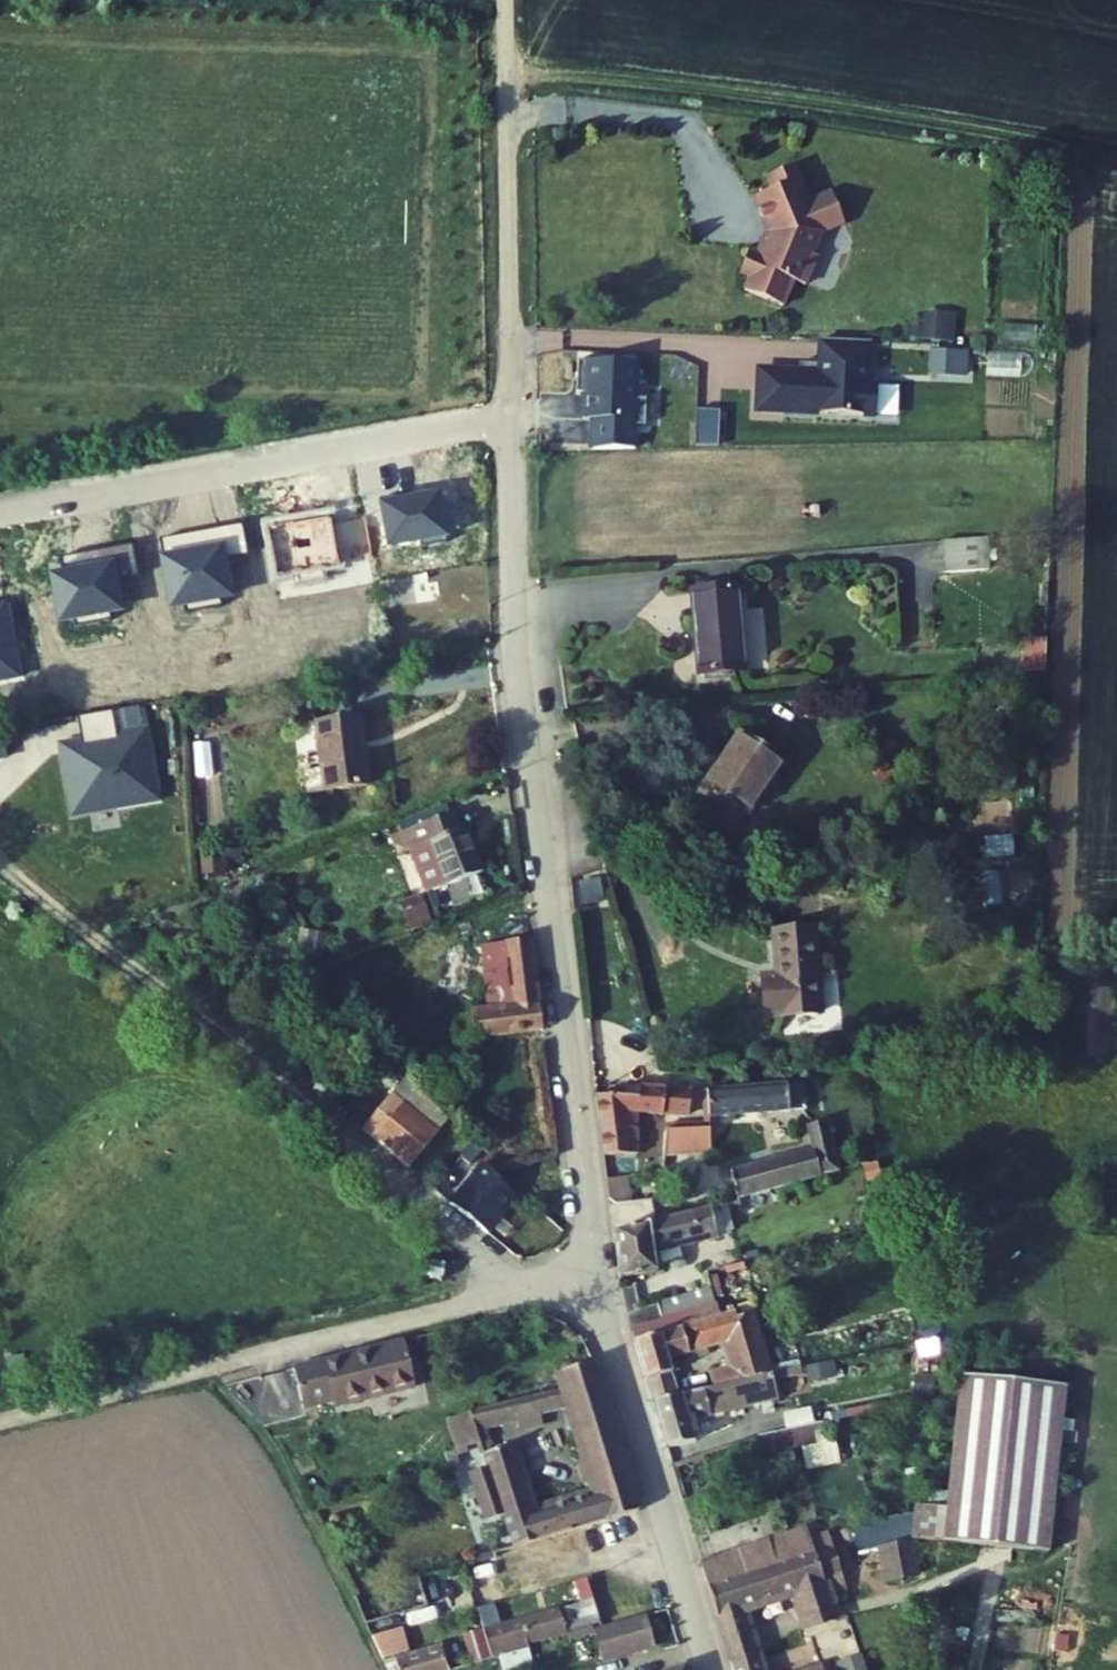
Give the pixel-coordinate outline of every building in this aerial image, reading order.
[(739,277),(748,281),(743,294),(782,310),(792,284),(804,289),(816,260),(812,258),(821,236),(843,227),(830,197),(808,206),(793,169),(765,181),(771,193),(752,201),(767,236),(758,258),(748,254),(739,277)] [(921,311),(920,340),(954,342),(956,313),(921,311)] [(808,416),(808,413),(900,418),(902,388),(891,387),(893,344),(847,342),(846,375),(785,372),(783,415),(808,416)] [(969,376),(969,350),(930,349),(930,375),(969,376)] [(610,409),(643,410),(643,415),(671,416),(673,389),(662,388),(663,357),(604,354),(604,374),(612,374),(610,409)] [(696,409),(695,444),(717,445),(718,410),(696,409)] [(971,571),(972,577),(1013,573),(1017,573),(1014,538),(968,542),(971,571)] [(720,608),(726,673),(768,669),(759,587),(719,589),(720,608)] [(1043,678),(1044,644),(1020,645),(1024,679),(1043,678)] [(337,722),(350,785),(390,777),(378,715),(337,722)] [(764,741),(727,790),(765,819),(804,769),(764,741)] [(483,874),(480,866),(466,829),(460,831),(453,814),(403,834),(426,897),(434,893),(483,874)] [(600,876),(572,879),(575,908),(603,905),(600,876)] [(400,901),(408,926),(428,919),(420,895),(400,901)] [(323,959),(327,933),(299,928),(294,954),(323,959)] [(810,1023),(806,938),(764,940),(766,982),(752,982),(754,1026),(810,1023)] [(532,947),(497,950),(500,980),(502,1014),(470,1016),(471,1044),(538,1040),(532,947)] [(411,1082),(396,1099),(443,1138),(453,1127),(411,1082)] [(617,1091),(619,1127),(621,1127),(650,1128),(650,1118),(695,1121),(695,1095),(645,1086),(645,1096),(617,1091)] [(798,1088),(718,1095),(720,1126),(817,1116),(813,1092),(798,1094),(798,1088)] [(368,1133),(414,1172),(443,1138),(396,1099),(368,1133)] [(746,1175),(751,1208),(858,1188),(844,1126),(817,1131),(823,1162),(746,1175)] [(621,1127),(619,1127),(621,1151),(651,1149),(650,1128),(621,1127)] [(722,1160),(720,1129),(691,1129),(684,1161),(722,1160)] [(454,1205),(492,1235),(520,1200),(487,1164),(454,1205)] [(638,1175),(623,1176),(624,1194),(633,1202),(640,1201),(638,1175)] [(720,1214),(625,1231),(627,1278),(663,1275),(662,1259),(726,1249),(720,1214)] [(452,1264),(428,1260),(424,1283),(449,1286),(452,1264)] [(663,1309),(667,1323),(724,1309),(721,1297),(663,1309)] [(742,1316),(645,1342),(656,1379),(676,1375),(674,1368),(682,1366),(679,1355),(703,1349),(712,1391),(733,1387),(727,1363),(735,1362),(732,1348),(749,1344),(742,1316)] [(417,1392),(406,1347),(295,1372),(305,1412),(334,1405),(335,1411),(417,1392)] [(471,1417),(476,1430),(510,1422),(513,1432),(530,1426),(527,1418),(568,1409),(607,1399),(595,1365),(562,1373),(566,1389),(567,1392),(471,1417)] [(676,1375),(656,1379),(662,1401),(682,1397),(676,1375)] [(1070,1387),(965,1376),(948,1541),(1053,1552),(1070,1387)] [(784,1377),(733,1387),(712,1391),(682,1397),(662,1401),(677,1453),(703,1447),(699,1425),(789,1409),(784,1377)] [(568,1409),(575,1426),(613,1414),(607,1399),(568,1409)] [(810,1406),(784,1411),(787,1428),(813,1422),(810,1406)] [(613,1414),(575,1426),(587,1464),(626,1451),(613,1414)] [(476,1430),(471,1417),(444,1424),(457,1455),(478,1449),(471,1431),(476,1430)] [(765,1437),(769,1454),(816,1443),(812,1426),(765,1437)] [(508,1522),(517,1550),(583,1529),(641,1511),(646,1510),(631,1467),(592,1479),(599,1497),(536,1519),(506,1441),(478,1449),(484,1464),(472,1468),(493,1528),(508,1522)] [(587,1464),(592,1479),(631,1467),(626,1451),(587,1464)] [(708,1557),(736,1651),(761,1644),(748,1604),(805,1586),(816,1623),(840,1615),(812,1525),(708,1557)] [(882,1584),(920,1579),(916,1540),(877,1544),(882,1584)] [(492,1632),(502,1662),(612,1628),(604,1601),(599,1584),(587,1588),(592,1604),(492,1632)] [(845,1631),(840,1615),(816,1623),(822,1639),(845,1631)] [(600,1636),(608,1669),(662,1654),(652,1620),(614,1632),(600,1636)] [(736,1651),(741,1669),(752,1669),(767,1665),(761,1644),(736,1651)] [(405,1669),(457,1669),(450,1650),(403,1664),(405,1669)] [(874,1661),(857,1667),(855,1662),(831,1669),(877,1669),(874,1661)]
